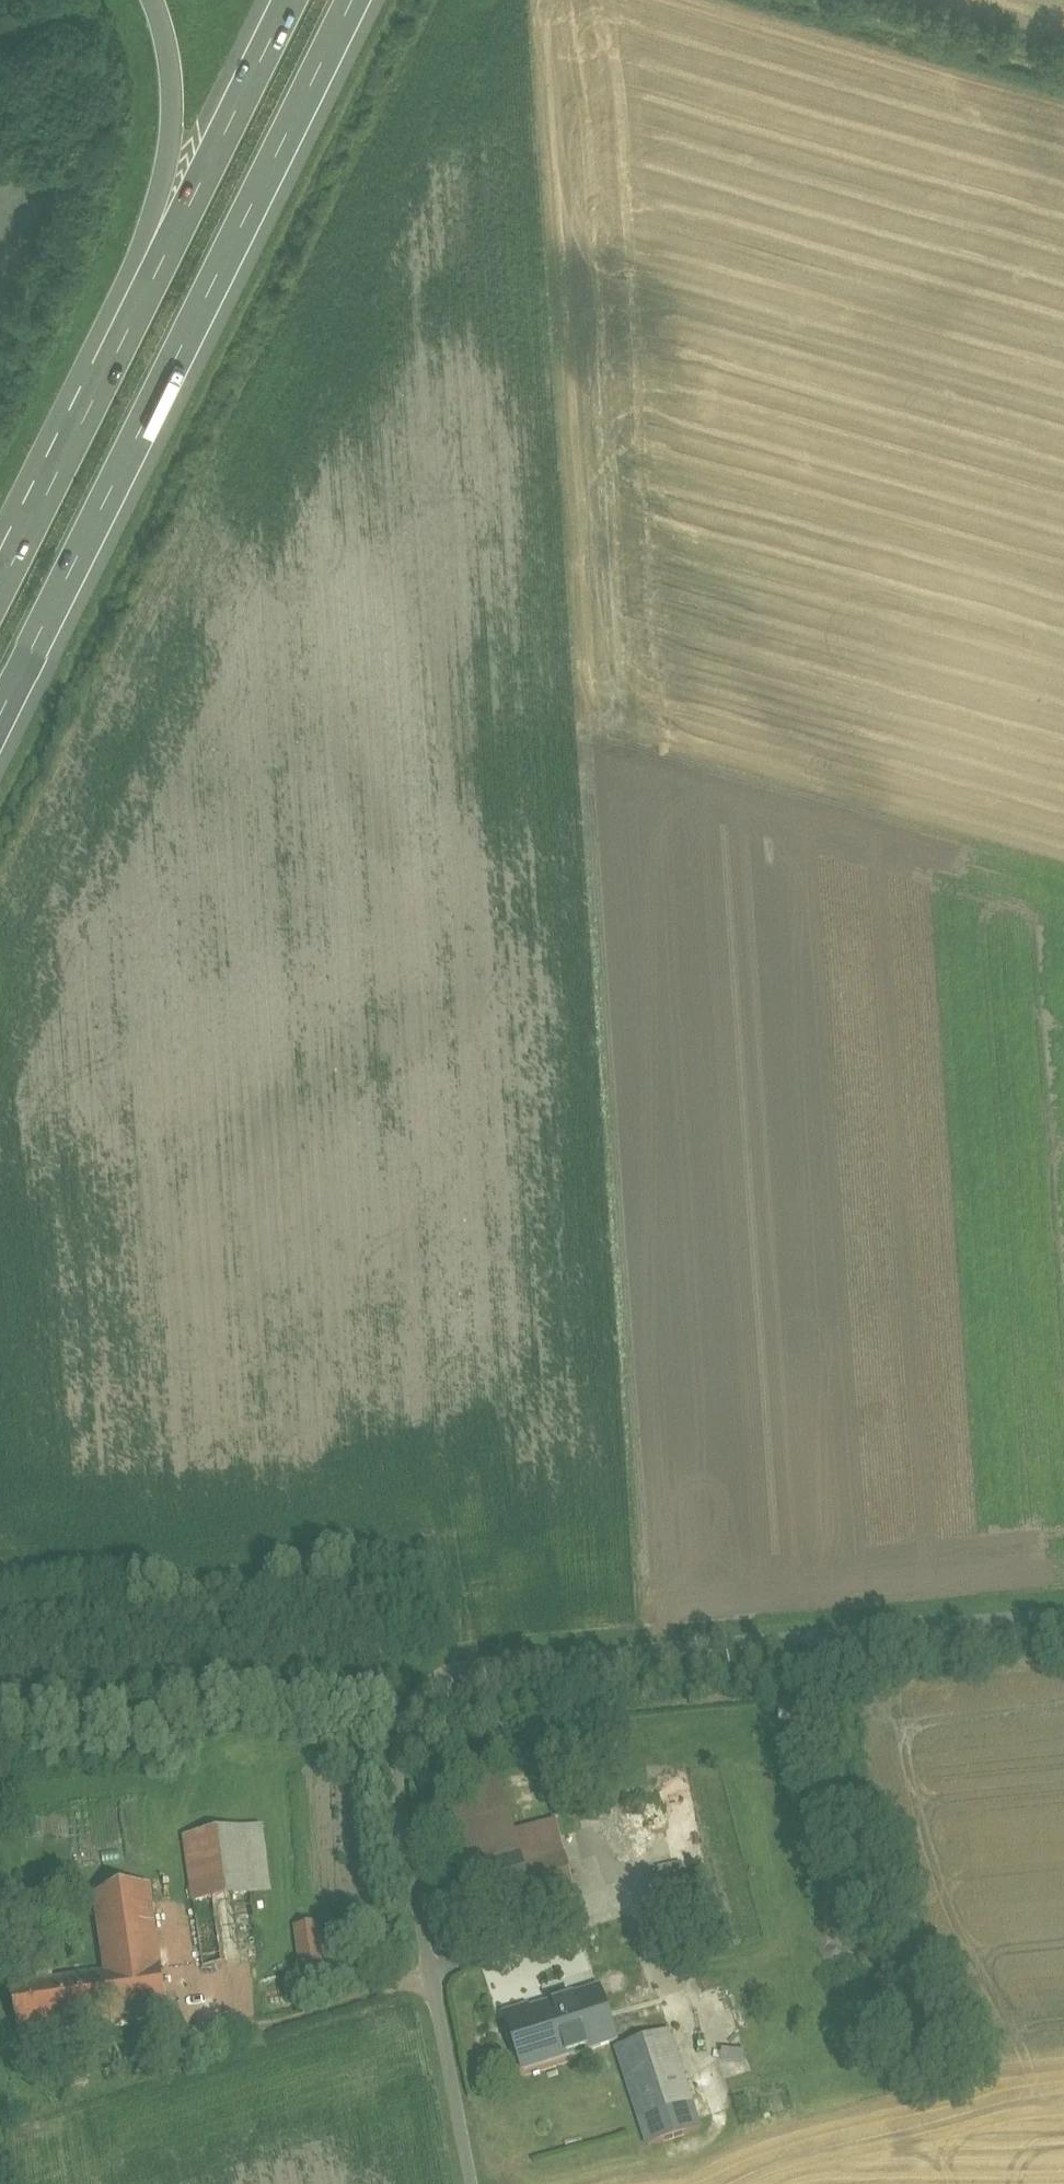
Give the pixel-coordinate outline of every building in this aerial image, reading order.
[(153,1810),(134,1813),(136,1827),(155,1824),(153,1810)] [(512,1816),(451,1833),(474,1918),(533,1902),(516,1832),(512,1816)] [(557,1821),(516,1832),(533,1902),(575,1890),(557,1821)] [(263,1826),(185,1836),(203,1969),(253,1962),(261,1961),(252,1898),(272,1895),(263,1826)] [(143,1889),(94,1896),(105,1974),(112,2024),(169,2016),(151,1888),(143,1889)] [(652,1998),(625,1916),(578,1932),(598,1993),(605,2015),(648,2147),(701,2129),(658,1997),(652,1998)] [(339,1922),(295,1928),(300,1964),(303,1988),(327,1985),(326,1977),(346,1974),(343,1955),(339,1922)] [(105,1974),(12,1988),(19,2037),(112,2024),(105,1974)] [(578,1999),(531,2014),(529,2010),(506,2017),(524,2070),(594,2048),(585,2022),(605,2015),(598,1993),(578,2000),(578,1999)]
